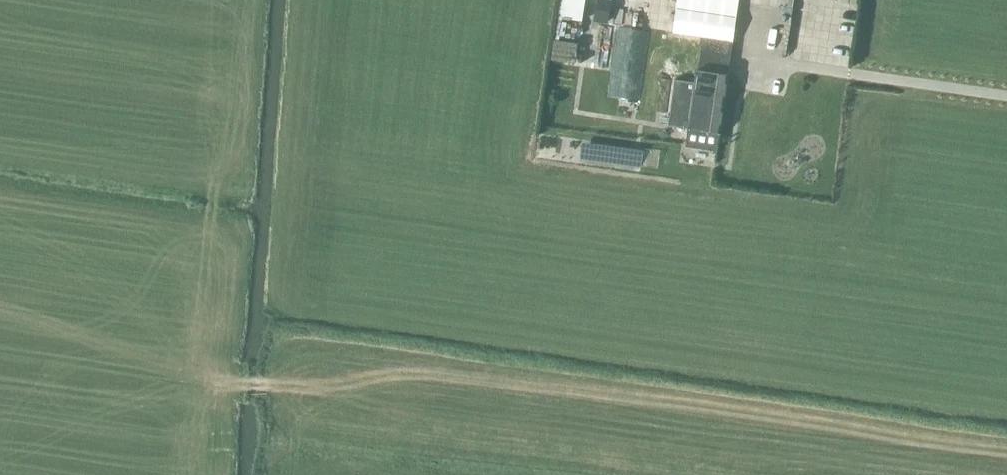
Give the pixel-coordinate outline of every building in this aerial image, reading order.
[(668,0),(641,0),(641,14),(668,15),(668,0)] [(673,37),(701,41),(702,37),(733,42),(739,0),(678,0),(673,37)] [(610,93),(638,97),(648,32),(620,27),(610,93)] [(676,80),(669,125),(689,128),(686,146),(718,151),(733,42),(702,37),(701,41),(695,83),(676,80)]
